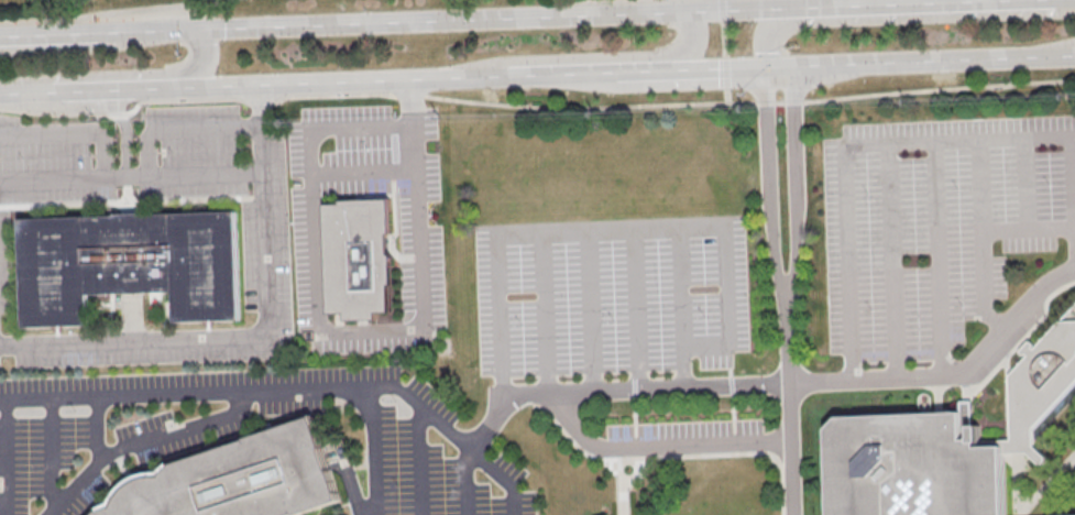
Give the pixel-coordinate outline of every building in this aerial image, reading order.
[(327,207),(342,206),(342,204),(390,201),(393,285),(390,285),(391,313),(377,314),(377,320),(347,321),(347,314),(331,315),(327,207)] [(175,293),(88,296),(90,326),(24,328),(20,222),(237,212),(241,319),(176,322),(175,293)] [(1058,324),(1074,323),(1074,385),(1033,430),(1034,447),(1045,458),(1045,460),(1045,462),(1043,464),(1040,464),(1029,453),(1009,453),(1008,442),(1011,441),(1009,377),(1028,359),(1025,355),(1022,357),(1020,354),(1029,343),(1032,346),(1031,349),(1033,351),(1058,324)] [(1003,448),(1007,514),(829,514),(825,431),(838,418),(962,413),(963,441),(973,441),(972,427),(981,427),(981,443),(977,443),(978,449),(1003,448)] [(340,503),(299,514),(96,514),(99,512),(100,507),(110,504),(112,500),(117,491),(124,484),(131,479),(142,475),(150,474),(160,473),(168,463),(172,467),(311,419),(340,503)]
